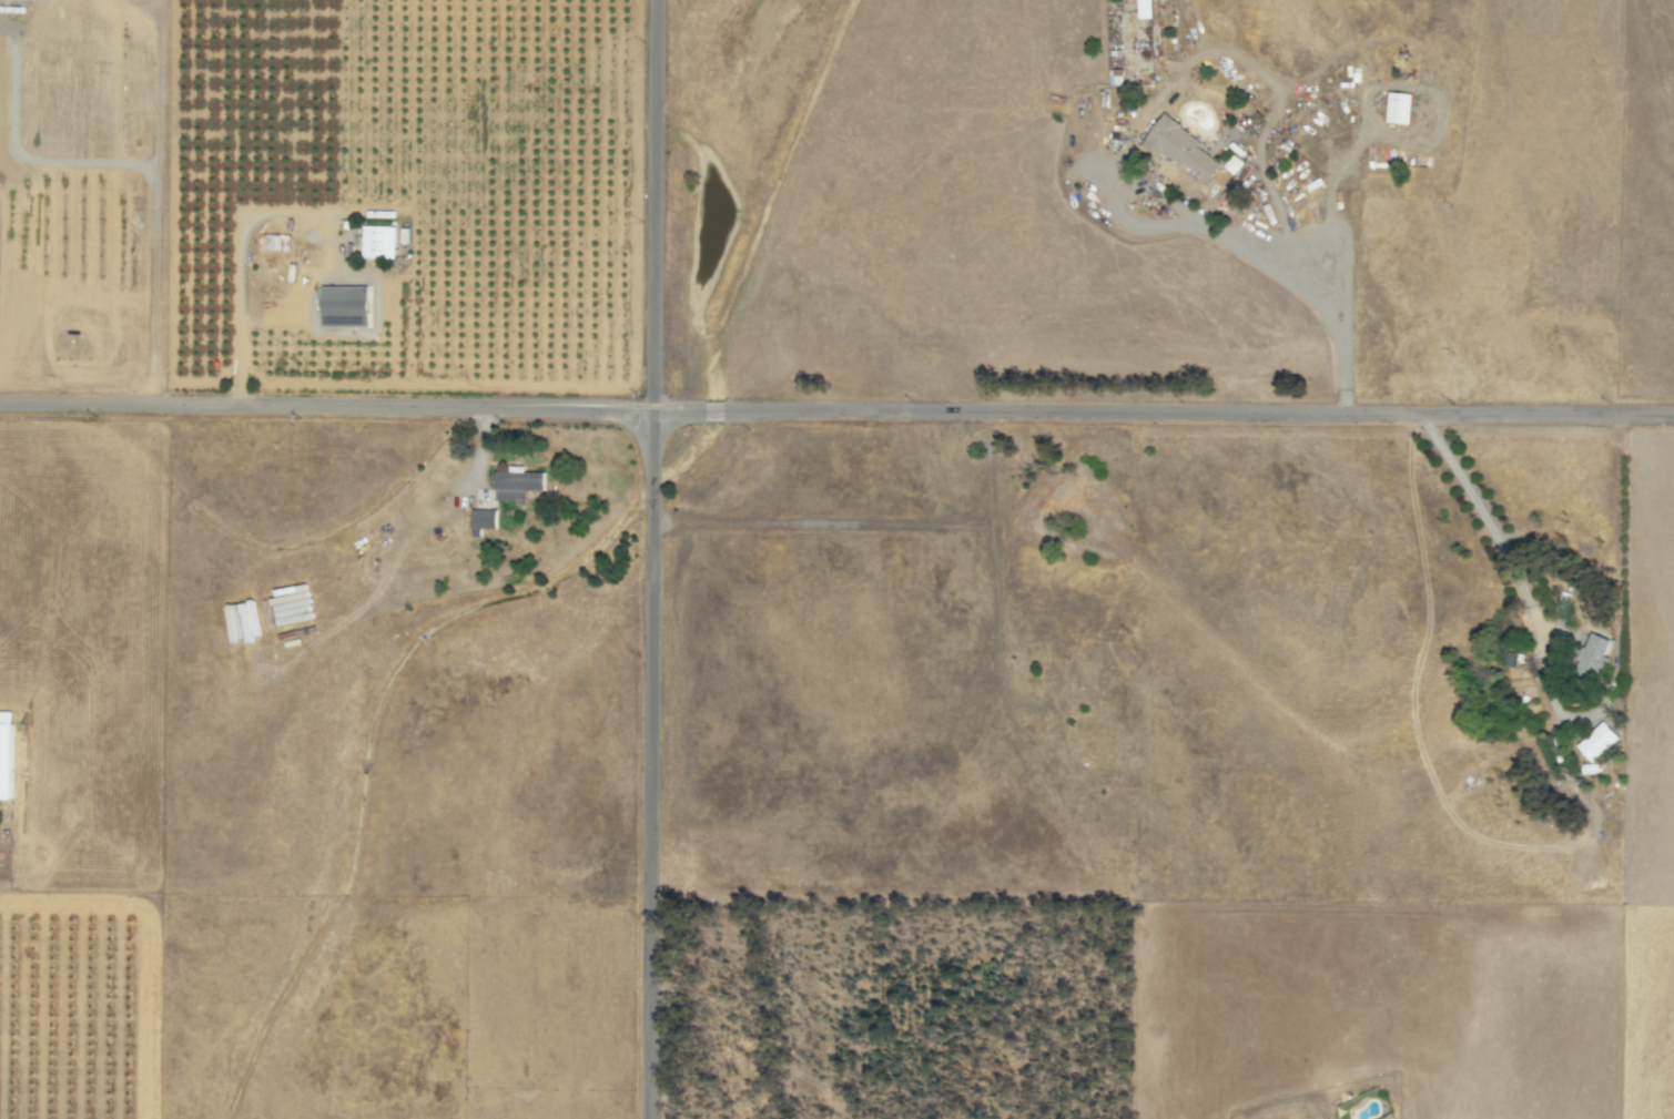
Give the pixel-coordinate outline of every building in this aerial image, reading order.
[(1149,0),(1135,0),(1135,19),(1150,18),(1149,0)] [(1412,95),(1388,92),(1385,122),(1408,125),(1412,95)] [(1220,164),(1196,147),(1200,141),(1164,114),(1144,141),(1204,185),(1220,164)] [(395,227),(362,226),(361,258),(394,259),(395,227)] [(543,472),(523,472),(523,466),(508,466),(508,472),(494,472),(494,503),(525,503),(525,490),(542,491),(543,472)] [(495,510),(471,510),(471,537),(479,537),(479,529),(495,529),(495,510)] [(1604,656),(1610,639),(1591,632),(1579,665),(1603,674),(1610,658),(1604,656)] [(10,799),(11,711),(0,711),(0,799),(10,799)] [(1594,762),(1619,736),(1603,720),(1577,746),(1594,762)]
